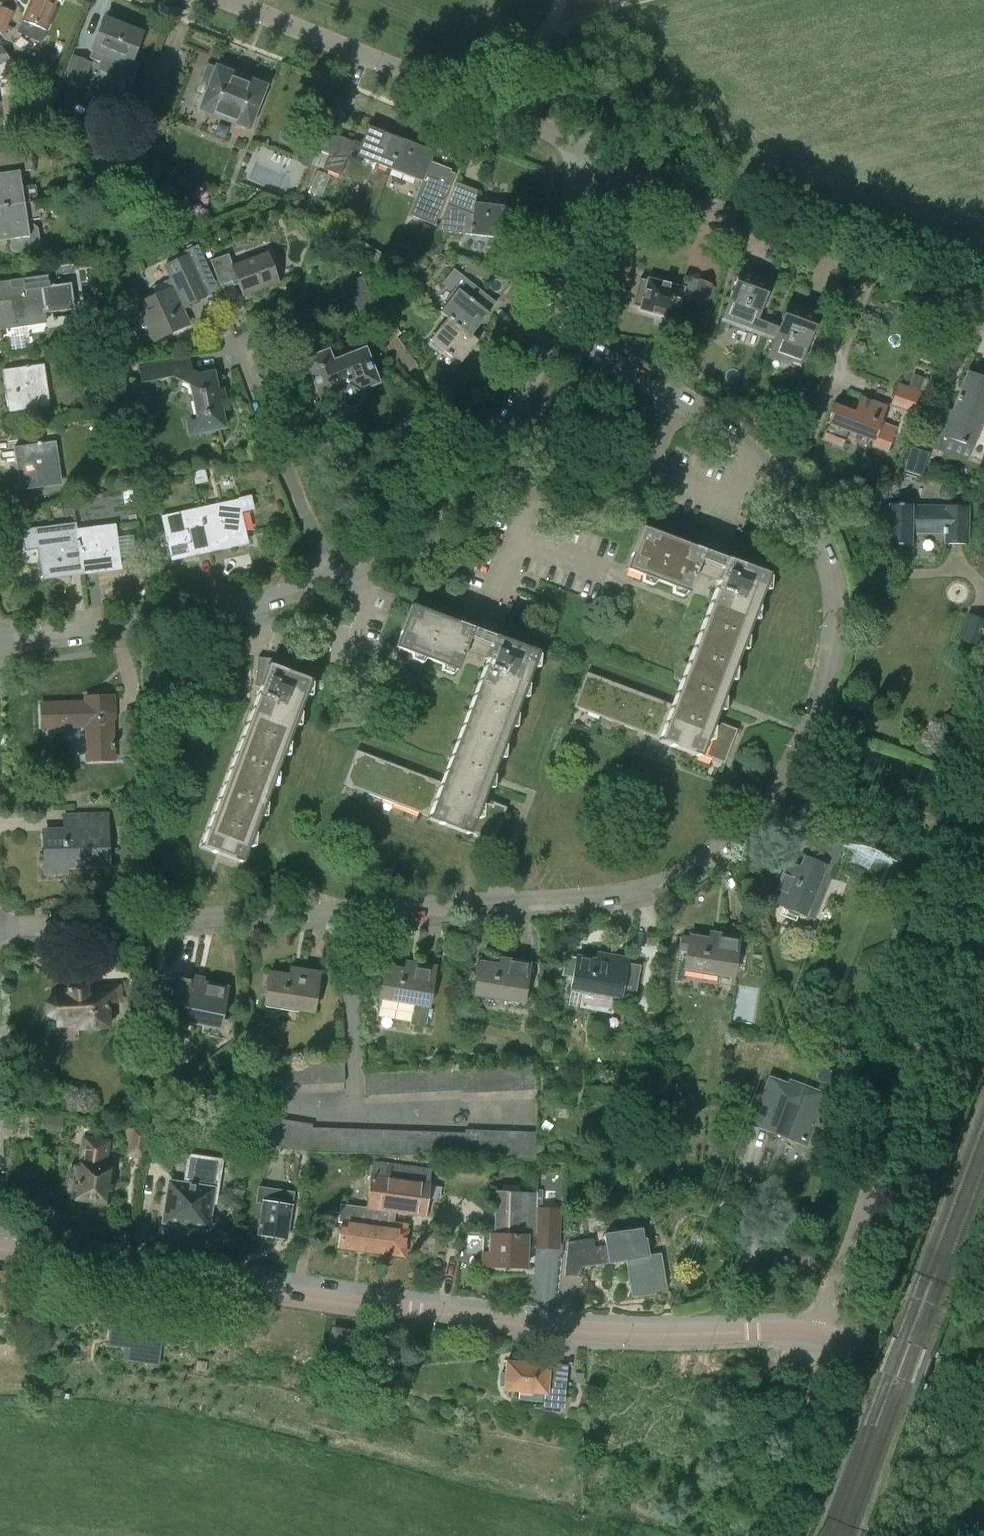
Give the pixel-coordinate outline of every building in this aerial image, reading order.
[(18,33),(42,43),(59,3),(61,4),(62,1),(60,0),(31,0),(18,33)] [(4,35),(13,13),(1,8),(0,9),(0,34),(4,35)] [(105,19),(89,59),(100,63),(103,54),(130,65),(137,45),(142,34),(140,33),(140,34),(106,20),(105,19)] [(11,60),(2,49),(0,46),(0,62),(11,60)] [(61,83),(80,89),(89,63),(71,56),(61,83)] [(203,94),(197,108),(249,129),(265,87),(216,68),(216,69),(207,65),(197,92),(203,94)] [(325,131),(311,165),(340,176),(350,151),(357,154),(356,157),(363,160),(361,166),(373,171),(375,164),(389,170),(401,140),(368,127),(361,145),(325,131)] [(125,128),(106,180),(133,190),(152,138),(125,128)] [(401,140),(389,170),(422,182),(423,180),(430,183),(423,202),(415,199),(408,217),(434,228),(454,176),(428,166),(433,153),(401,140)] [(38,202),(35,186),(21,188),(19,173),(33,171),(29,150),(0,154),(0,171),(1,174),(0,174),(0,208),(38,202)] [(436,232),(506,239),(509,208),(475,204),(476,192),(456,184),(447,206),(436,232)] [(0,208),(0,242),(11,240),(12,249),(16,252),(41,249),(37,227),(32,223),(27,224),(26,222),(40,220),(38,202),(0,208)] [(156,295),(142,301),(159,338),(188,325),(179,307),(218,291),(199,244),(182,250),(184,255),(167,262),(174,277),(152,287),(156,295)] [(376,250),(370,261),(381,267),(387,255),(376,250)] [(236,280),(242,296),(278,283),(267,253),(232,266),(228,254),(210,261),(219,286),(236,280)] [(478,264),(475,274),(488,279),(492,269),(478,264)] [(455,294),(441,311),(449,317),(471,336),(488,314),(471,301),(479,290),(453,269),(441,284),(455,294)] [(739,273),(725,313),(754,324),(752,329),(765,333),(769,319),(758,315),(769,284),(739,273)] [(697,278),(688,305),(702,310),(703,306),(709,308),(717,285),(697,278)] [(341,287),(348,308),(356,305),(359,314),(374,309),(363,279),(341,287)] [(633,306),(641,308),(641,309),(674,318),(682,289),(648,280),(648,281),(640,279),(633,306)] [(0,290),(0,327),(29,323),(27,309),(43,307),(44,310),(74,306),(70,284),(24,290),(24,287),(0,290)] [(769,319),(765,333),(776,337),(770,353),(800,364),(818,316),(787,305),(781,324),(769,319)] [(449,317),(447,319),(430,340),(460,364),(478,341),(471,336),(449,317)] [(386,347),(405,373),(416,365),(396,339),(386,347)] [(314,385),(311,387),(308,392),(313,404),(319,406),(338,399),(342,406),(348,408),(354,407),(358,405),(361,400),(361,395),(360,390),(377,384),(364,350),(332,362),(330,358),(327,351),(304,360),(314,385)] [(169,362),(138,368),(141,384),(173,377),(191,389),(200,433),(224,428),(213,373),(201,375),(192,371),(190,358),(169,363),(169,362)] [(2,371),(8,410),(50,404),(44,364),(2,371)] [(936,433),(974,447),(983,420),(983,378),(967,372),(952,412),(944,409),(936,433)] [(898,384),(890,405),(915,415),(923,394),(918,392),(922,379),(913,375),(908,388),(898,384)] [(819,439),(839,447),(845,431),(871,441),(869,446),(884,452),(891,434),(877,428),(879,423),(878,422),(884,407),(858,397),(852,412),(833,405),(819,439)] [(14,448),(19,488),(62,481),(56,442),(14,448)] [(910,449),(903,472),(921,477),(928,454),(910,449)] [(148,464),(143,473),(152,478),(157,469),(148,464)] [(205,471),(193,474),(195,486),(207,483),(205,471)] [(238,501),(200,509),(209,549),(247,541),(238,501)] [(944,544),(967,545),(968,507),(945,506),(945,507),(911,507),(911,504),(897,504),(897,505),(888,505),(887,545),(910,546),(910,529),(942,530),(942,535),(945,535),(944,544)] [(209,549),(200,509),(161,517),(170,558),(209,549)] [(75,522),(15,530),(21,570),(41,567),(42,576),(81,571),(76,530),(75,522)] [(115,524),(76,530),(81,571),(121,566),(115,524)] [(654,738),(653,740),(698,758),(699,755),(724,764),(737,730),(712,720),(718,705),(724,690),(767,576),(711,554),(642,527),(626,570),(707,600),(679,673),(670,695),(667,703),(587,673),(574,707),(654,738)] [(504,641),(496,638),(411,605),(395,648),(476,678),(448,753),(440,771),(437,781),(356,751),(343,785),(424,815),(423,818),(468,835),(469,832),(493,842),(507,807),(482,798),(485,789),(491,777),(537,653),(504,641)] [(983,647),(983,621),(968,616),(960,638),(983,647)] [(259,687),(260,688),(199,847),(240,863),(266,795),(296,716),(310,681),(268,665),(259,687)] [(86,704),(41,705),(42,727),(87,726),(88,761),(113,760),(111,720),(115,720),(114,697),(86,698),(86,704)] [(123,711),(125,752),(142,752),(141,711),(123,711)] [(45,832),(46,868),(68,867),(106,866),(105,814),(74,815),(75,831),(45,832)] [(771,903),(805,916),(822,874),(831,877),(839,855),(813,844),(807,858),(804,857),(800,867),(787,862),(771,903)] [(687,946),(684,968),(718,973),(717,974),(733,977),(739,938),(724,935),(723,943),(689,937),(689,938),(681,937),(680,945),(687,946)] [(583,990),(581,1004),(613,1010),(615,997),(634,1001),(640,965),(626,962),(627,959),(612,956),(610,964),(576,958),(569,957),(567,969),(574,970),(571,988),(583,990)] [(506,1000),(524,1002),(530,963),(514,961),(513,968),(479,962),(474,993),(506,998),(506,1000)] [(385,968),(378,1008),(413,1013),(411,1027),(425,1029),(435,968),(420,965),(419,973),(385,968)] [(298,1010),(314,1012),(320,973),(305,970),(303,978),(269,973),(264,1003),(298,1009),(298,1010)] [(170,1017),(219,1026),(224,1002),(227,1003),(228,998),(225,997),(227,989),(192,982),(192,978),(179,975),(170,1017)] [(66,989),(66,991),(56,992),(56,998),(46,1004),(47,1015),(57,1019),(58,1026),(76,1025),(77,1029),(88,1028),(109,1027),(108,1002),(121,1001),(120,986),(86,987),(86,984),(69,985),(69,988),(66,989)] [(332,1059),(320,1060),(321,1084),(333,1083),(332,1059)] [(344,1059),(332,1059),(333,1083),(345,1083),(344,1059)] [(308,1060),(297,1061),(298,1085),(309,1084),(308,1060)] [(320,1060),(308,1060),(309,1084),(321,1084),(320,1060)] [(297,1061),(285,1061),(286,1085),(298,1085),(297,1061)] [(536,1062),(523,1063),(525,1090),(537,1090),(536,1062)] [(523,1063),(511,1064),(512,1091),(525,1090),(523,1063)] [(498,1064),(486,1065),(487,1092),(500,1092),(498,1064)] [(511,1064),(498,1064),(500,1092),(512,1091),(511,1064)] [(486,1065),(473,1066),(475,1093),(487,1092),(486,1065)] [(473,1066),(460,1067),(462,1090),(462,1094),(475,1093),(473,1066)] [(448,1067),(436,1068),(438,1092),(450,1091),(448,1067)] [(460,1067),(448,1067),(450,1091),(462,1090),(460,1067)] [(436,1068),(424,1069),(426,1092),(438,1092),(436,1068)] [(412,1069),(400,1070),(401,1094),(414,1093),(412,1069)] [(424,1069),(412,1069),(414,1093),(426,1092),(424,1069)] [(388,1070),(376,1071),(377,1095),(389,1094),(388,1070)] [(400,1070),(388,1070),(389,1094),(401,1094),(400,1070)] [(376,1071),(364,1072),(365,1096),(377,1095),(376,1071)] [(775,1131),(775,1129),(805,1141),(823,1093),(799,1084),(797,1088),(771,1078),(754,1122),(775,1131)] [(153,1112),(150,1136),(164,1138),(167,1113),(153,1112)] [(131,1141),(129,1154),(143,1157),(147,1132),(128,1129),(126,1141),(131,1141)] [(464,1157),(476,1158),(477,1131),(465,1130),(465,1133),(464,1157)] [(383,1131),(382,1155),(393,1155),(394,1131),(383,1131)] [(394,1131),(393,1155),(405,1155),(406,1131),(394,1131)] [(406,1131),(405,1155),(417,1156),(418,1132),(406,1131)] [(476,1158),(488,1158),(489,1131),(477,1131),(476,1158)] [(488,1158),(500,1159),(501,1131),(489,1131),(488,1158)] [(500,1159),(512,1159),(513,1132),(501,1131),(500,1159)] [(418,1132),(417,1156),(429,1156),(430,1132),(418,1132)] [(430,1132),(429,1156),(440,1157),(441,1133),(430,1132)] [(512,1159),(524,1159),(525,1132),(513,1132),(512,1159)] [(525,1132),(524,1159),(536,1160),(537,1133),(525,1132)] [(441,1133),(440,1157),(452,1157),(453,1133),(441,1133)] [(453,1133),(452,1157),(464,1157),(465,1133),(453,1133)] [(78,1201),(89,1203),(89,1201),(107,1204),(110,1181),(111,1181),(113,1169),(103,1168),(107,1144),(82,1141),(78,1166),(71,1165),(68,1180),(77,1181),(75,1198),(73,1197),(73,1199),(78,1199),(78,1201)] [(221,1162),(187,1157),(182,1187),(171,1185),(166,1221),(168,1221),(171,1225),(178,1226),(182,1223),(206,1227),(209,1203),(216,1204),(220,1180),(218,1179),(221,1162)] [(339,1247),(403,1256),(407,1225),(393,1223),(394,1211),(425,1215),(427,1199),(430,1199),(432,1185),(429,1185),(431,1169),(373,1162),(365,1225),(343,1222),(339,1247)] [(536,1163),(536,1175),(545,1175),(545,1163),(536,1163)] [(258,1235),(286,1239),(293,1198),(294,1189),(258,1184),(255,1202),(262,1203),(258,1235)] [(534,1235),(535,1193),(519,1192),(519,1186),(503,1185),(503,1192),(496,1191),(494,1234),(534,1235)] [(483,1234),(482,1267),(526,1268),(526,1246),(536,1246),(536,1248),(558,1249),(559,1209),(542,1209),(542,1190),(538,1190),(538,1193),(535,1193),(534,1235),(494,1234),(483,1234)] [(726,1201),(722,1195),(714,1200),(719,1206),(726,1201)] [(568,1242),(564,1275),(580,1277),(582,1266),(627,1260),(633,1296),(654,1293),(653,1288),(664,1286),(659,1255),(648,1257),(645,1240),(643,1240),(641,1230),(605,1235),(606,1245),(594,1247),(593,1238),(568,1242)] [(111,1329),(108,1346),(127,1350),(125,1363),(145,1366),(147,1354),(162,1356),(166,1338),(111,1329)] [(331,1342),(354,1345),(356,1333),(333,1330),(331,1342)] [(384,1352),(381,1366),(393,1368),(395,1354),(384,1352)] [(197,1361),(194,1373),(205,1375),(207,1362),(197,1361)] [(518,1392),(517,1403),(562,1407),(566,1367),(506,1362),(504,1390),(518,1392)] [(573,1378),(573,1387),(583,1387),(583,1378),(573,1378)]
